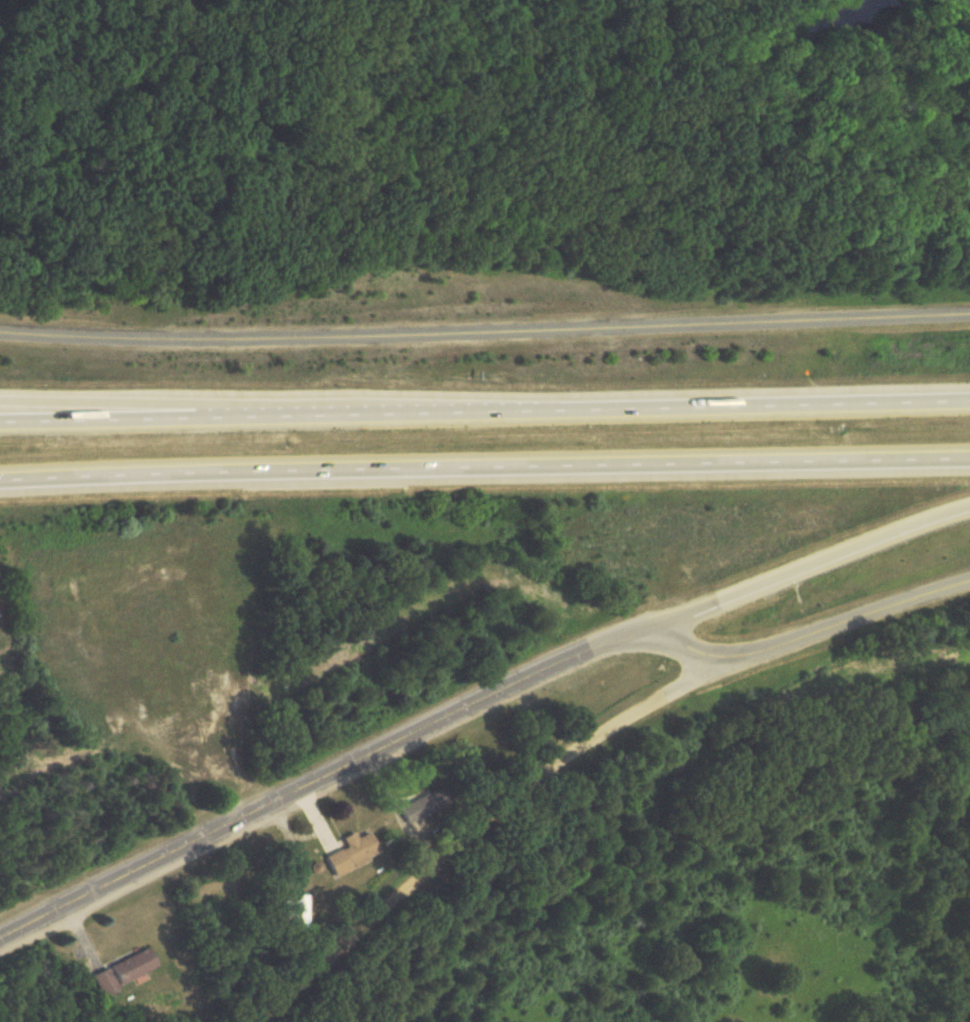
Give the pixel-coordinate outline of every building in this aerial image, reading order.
[(397,806),(404,823),(442,807),(435,791),(397,806)] [(323,856),(332,876),(378,857),(366,828),(341,839),(344,847),(323,856)] [(282,929),(307,929),(307,895),(282,895),(282,929)] [(155,968),(147,948),(87,974),(96,994),(155,968)]
